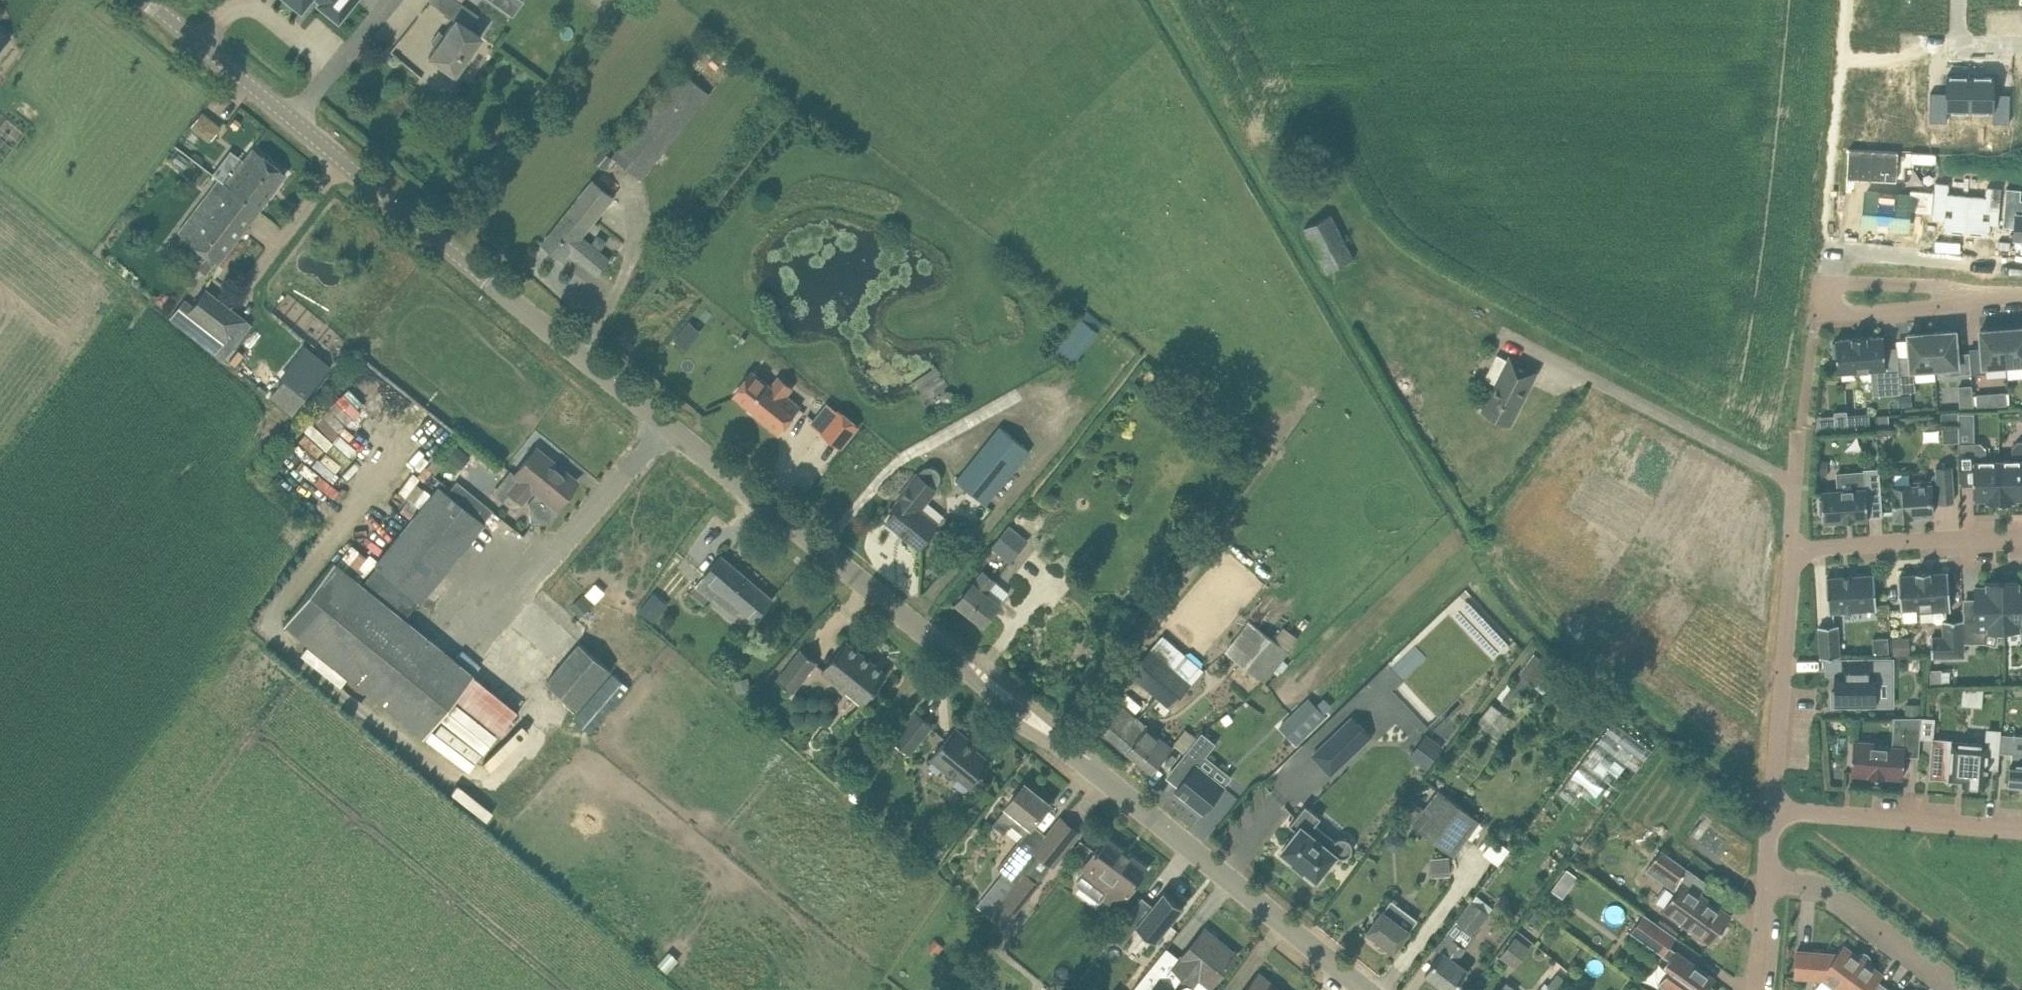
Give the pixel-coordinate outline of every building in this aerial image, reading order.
[(322,1),(319,4),(338,20),(354,0),(320,0),(322,1)] [(455,74),(482,36),(470,27),(478,15),(457,0),(431,0),(430,1),(455,18),(445,33),(440,30),(432,42),(436,45),(429,56),(455,74)] [(11,36),(0,27),(0,49),(11,36)] [(613,156),(643,180),(711,94),(681,71),(613,156)] [(1930,119),(1930,121),(1947,121),(1948,121),(1948,109),(1971,109),(1971,75),(1947,74),(1947,91),(1945,91),(1931,91),(1930,119)] [(1971,75),(1971,109),(1993,109),(1993,122),(2009,122),(2011,122),(2011,99),(2011,93),(2011,92),(1998,92),(1995,92),(1995,75),(1971,75)] [(2010,127),(2021,128),(2021,100),(2011,99),(2011,122),(2010,127)] [(202,111),(190,126),(209,141),(221,126),(202,111)] [(253,147),(225,183),(258,208),(286,173),(253,147)] [(1854,155),(1851,183),(1899,187),(1902,159),(1854,155)] [(258,208),(225,183),(219,178),(179,231),(217,261),(258,208)] [(581,235),(614,195),(596,180),(545,243),(564,258),(568,252),(575,258),(577,256),(598,272),(609,258),(581,235)] [(1932,214),(1932,218),(1940,219),(1944,220),(1943,231),(1967,233),(1970,193),(1949,191),(1950,182),(1950,181),(1935,180),(1934,190),(1932,214)] [(1970,193),(1967,233),(1991,235),(1992,224),(2000,225),(2003,187),(2003,186),(1988,185),(1987,185),(1986,193),(1986,195),(1970,193)] [(2021,238),(2021,198),(2021,188),(2007,187),(2004,225),(2016,226),(2015,237),(2021,238)] [(1865,190),(1862,224),(1909,228),(1911,213),(1911,210),(1930,211),(1929,214),(1932,214),(1934,190),(1911,188),(1910,194),(1865,190)] [(1305,227),(1328,271),(1355,258),(1332,213),(1305,227)] [(185,298),(170,317),(223,360),(252,323),(206,286),(192,304),(185,298)] [(1081,315),(1056,346),(1073,360),(1099,329),(1081,315)] [(2004,328),(2007,364),(2021,362),(2021,326),(2004,328)] [(2007,364),(2004,328),(1980,329),(1983,365),(2007,364)] [(1950,373),(1960,373),(1956,329),(1932,331),(1935,367),(1950,366),(1950,373)] [(682,330),(675,339),(684,346),(691,337),(682,330)] [(1915,369),(1935,367),(1932,331),(1908,333),(1910,355),(1898,356),(1901,392),(1917,391),(1915,369)] [(1884,334),(1836,338),(1836,341),(1833,342),(1834,356),(1837,356),(1839,373),(1872,370),(1874,394),(1901,391),(1899,365),(1886,366),(1884,334)] [(290,413),(334,362),(313,344),(269,394),(290,413)] [(1483,410),(1511,425),(1521,405),(1519,404),(1521,401),(1523,402),(1539,370),(1511,355),(1509,359),(1498,354),(1486,378),(1496,384),(1483,410)] [(933,365),(911,385),(919,395),(942,375),(933,365)] [(754,371),(735,394),(756,411),(755,413),(779,432),(800,406),(793,399),(791,401),(785,397),(793,387),(780,377),(772,386),(754,371)] [(1972,385),(1959,386),(1961,407),(1974,406),(1972,385)] [(1987,393),(1977,394),(1978,406),(1988,405),(1987,393)] [(1902,395),(1903,405),(1912,405),(1911,395),(1902,395)] [(827,404),(812,423),(841,447),(857,426),(838,410),(837,412),(827,404)] [(1847,410),(1835,411),(1836,429),(1848,428),(1847,410)] [(1942,412),(1942,424),(1959,422),(1959,411),(1942,412)] [(1889,414),(1878,415),(1879,427),(1890,427),(1889,414)] [(959,478),(989,502),(1032,449),(1002,425),(959,478)] [(2017,440),(2012,446),(2012,458),(2000,458),(2001,501),(2015,501),(2015,497),(2021,497),(2021,440),(2017,440)] [(1987,502),(2001,501),(2000,458),(1987,458),(1987,447),(1981,442),(1960,442),(1961,476),(1974,476),(1974,498),(1987,498),(1987,502)] [(455,443),(445,455),(460,468),(470,457),(455,443)] [(519,477),(508,490),(523,502),(533,488),(537,491),(529,501),(531,523),(551,521),(558,513),(556,507),(577,480),(574,482),(554,466),(556,463),(536,447),(515,474),(519,477)] [(434,457),(427,466),(436,473),(443,464),(434,457)] [(1818,459),(1817,473),(1828,474),(1829,459),(1818,459)] [(906,497),(888,520),(902,532),(903,530),(910,535),(908,536),(921,547),(940,524),(921,509),(938,488),(937,487),(940,484),(942,480),(942,475),(940,470),(936,466),(931,465),(926,467),(922,469),(919,473),(918,472),(901,493),(906,497)] [(1893,485),(1895,516),(1934,514),(1933,501),(1939,500),(1939,502),(1955,500),(1952,465),(1937,466),(1937,473),(1934,473),(1932,479),(1914,480),(1914,484),(1893,485)] [(1865,487),(1822,490),(1823,499),(1820,499),(1821,513),(1824,513),(1825,521),(1869,518),(1868,500),(1882,499),(1880,467),(1864,468),(1865,487)] [(334,560),(283,623),(422,736),(456,695),(471,678),(401,621),(416,603),(419,605),(482,525),(481,524),(494,508),(458,479),(445,495),(435,488),(371,568),(373,569),(363,583),(334,560)] [(1010,524),(1001,535),(1020,551),(1029,540),(1010,524)] [(697,584),(713,598),(715,596),(737,614),(743,607),(757,619),(774,599),(722,555),(705,575),(697,584)] [(985,624),(1011,592),(984,570),(958,603),(985,624)] [(1902,609),(1919,607),(1919,611),(1951,609),(1949,572),(1930,573),(1930,570),(1918,571),(1918,574),(1900,575),(1902,609)] [(1827,577),(1830,611),(1877,608),(1875,574),(1827,577)] [(2003,582),(2005,630),(2021,629),(2021,640),(2021,639),(2021,584),(2019,584),(2019,581),(2003,582)] [(1977,619),(1964,619),(1964,624),(1964,641),(1984,641),(1986,631),(1998,634),(2005,634),(2005,630),(2003,582),(1988,582),(1988,585),(1976,586),(1977,619)] [(655,592),(641,609),(654,620),(668,603),(655,592)] [(581,615),(594,604),(584,594),(572,605),(581,615)] [(1463,597),(1391,666),(1438,715),(1510,645),(1463,597)] [(1228,652),(1265,681),(1291,648),(1254,618),(1228,652)] [(1820,626),(1822,657),(1840,656),(1838,624),(1820,626)] [(1965,655),(1964,641),(1964,624),(1945,624),(1946,637),(1934,638),(1935,656),(1965,655)] [(1177,650),(1181,645),(1165,632),(1152,648),(1131,672),(1173,705),(1203,672),(1177,650)] [(1909,637),(1874,635),(1873,651),(1893,652),(1908,652),(1909,637)] [(544,678),(575,706),(609,668),(578,640),(544,678)] [(823,670),(865,703),(889,673),(847,640),(823,670)] [(779,679),(794,691),(818,661),(802,648),(779,679)] [(1849,673),(1836,673),(1836,690),(1832,690),(1832,704),(1876,704),(1876,674),(1894,673),(1894,657),(1849,657),(1849,673)] [(1126,754),(1128,751),(1153,772),(1174,747),(1117,700),(1093,728),(1126,754)] [(1490,703),(1480,722),(1490,728),(1500,708),(1490,703)] [(1918,704),(1907,704),(1907,715),(1918,715),(1918,704)] [(895,740),(911,752),(933,724),(918,712),(895,740)] [(1292,714),(1280,726),(1298,743),(1309,732),(1292,714)] [(1314,754),(1332,773),(1372,735),(1354,716),(1314,754)] [(1901,716),(1900,726),(1906,727),(1922,728),(1922,717),(1901,716)] [(1922,728),(1921,738),(1933,739),(1933,737),(1935,737),(1936,717),(1922,717),(1922,728)] [(1904,777),(1905,755),(1919,756),(1921,738),(1922,728),(1906,727),(1905,747),(1877,745),(1877,743),(1854,741),(1852,773),(1870,774),(1870,776),(1885,777),(1886,775),(1904,777)] [(932,758),(958,779),(960,776),(972,785),(992,761),(968,742),(970,739),(956,728),(932,758)] [(1964,783),(1985,785),(1987,769),(1988,769),(1988,768),(1989,768),(1989,767),(1999,768),(2000,751),(2001,733),(2002,728),(2000,728),(2000,730),(1988,729),(1987,743),(1955,741),(1955,738),(1935,737),(1933,737),(1933,739),(1930,777),(1954,779),(1954,780),(1964,781),(1964,783)] [(2001,733),(2000,751),(2012,752),(2013,734),(2001,733)] [(1212,736),(1181,774),(1192,783),(1184,793),(1213,817),(1234,790),(1209,770),(1226,748),(1212,736)] [(1433,739),(1417,761),(1427,768),(1443,746),(1433,739)] [(2012,752),(2009,785),(2021,786),(2021,752),(2012,752)] [(1009,805),(994,824),(1005,833),(1012,824),(1025,834),(1033,825),(1034,824),(1051,804),(1025,783),(1008,804),(1009,805)] [(1414,824),(1454,855),(1480,820),(1440,790),(1414,824)] [(1282,850),(1295,860),(1294,861),(1305,870),(1306,868),(1318,878),(1320,876),(1322,878),(1332,866),(1330,863),(1337,855),(1342,857),(1346,856),(1350,854),(1353,850),(1353,845),(1351,840),(1346,837),(1341,837),(1336,840),(1330,847),(1310,831),(1322,817),(1307,804),(1290,824),(1298,830),(1282,850)] [(1047,834),(1034,850),(1039,854),(1052,865),(1054,866),(1070,846),(1050,830),(1047,834)] [(1087,868),(1081,877),(1081,883),(1086,886),(1092,885),(1095,881),(1106,890),(1102,895),(1104,897),(1119,908),(1149,868),(1106,837),(1084,866),(1085,866),(1087,868)] [(1019,842),(999,867),(1005,871),(1012,877),(1031,853),(1019,842)] [(1696,931),(1694,933),(1706,941),(1708,939),(1713,943),(1715,939),(1718,940),(1726,929),(1724,927),(1732,916),(1679,878),(1687,867),(1662,849),(1647,869),(1675,890),(1663,907),(1696,931)] [(1431,856),(1433,875),(1452,874),(1451,854),(1431,856)] [(1579,875),(1568,868),(1561,877),(1572,884),(1579,875)] [(1017,881),(990,915),(1005,927),(1040,884),(1038,882),(1025,871),(1017,881)] [(1143,895),(1112,936),(1122,945),(1138,925),(1157,941),(1185,906),(1165,890),(1153,904),(1143,895)] [(1473,898),(1457,920),(1475,933),(1491,911),(1473,898)] [(1369,931),(1395,950),(1417,919),(1392,900),(1369,931)] [(1660,982),(1671,989),(1717,989),(1710,985),(1716,978),(1677,950),(1676,951),(1670,946),(1677,935),(1645,912),(1631,931),(1664,954),(1671,958),(1666,965),(1670,968),(1660,982)] [(1217,938),(1205,929),(1181,958),(1175,967),(1194,983),(1200,976),(1213,986),(1236,957),(1215,940),(1217,938)] [(1502,953),(1518,965),(1533,946),(1518,934),(1502,953)] [(1467,947),(1453,937),(1426,973),(1448,989),(1454,989),(1469,969),(1457,960),(1467,947)] [(1839,989),(1840,989),(1864,959),(1845,944),(1838,953),(1798,950),(1796,975),(1821,977),(1839,989)] [(1890,988),(1879,979),(1883,973),(1864,959),(1840,989),(1889,989),(1890,988)] [(1161,974),(1151,967),(1133,989),(1149,989),(1161,974)] [(1176,986),(1161,974),(1149,989),(1173,989),(1176,986)] [(1276,986),(1261,974),(1248,989),(1277,989),(1275,988),(1276,986)] [(1518,989),(1507,981),(1500,989),(1518,989)]
